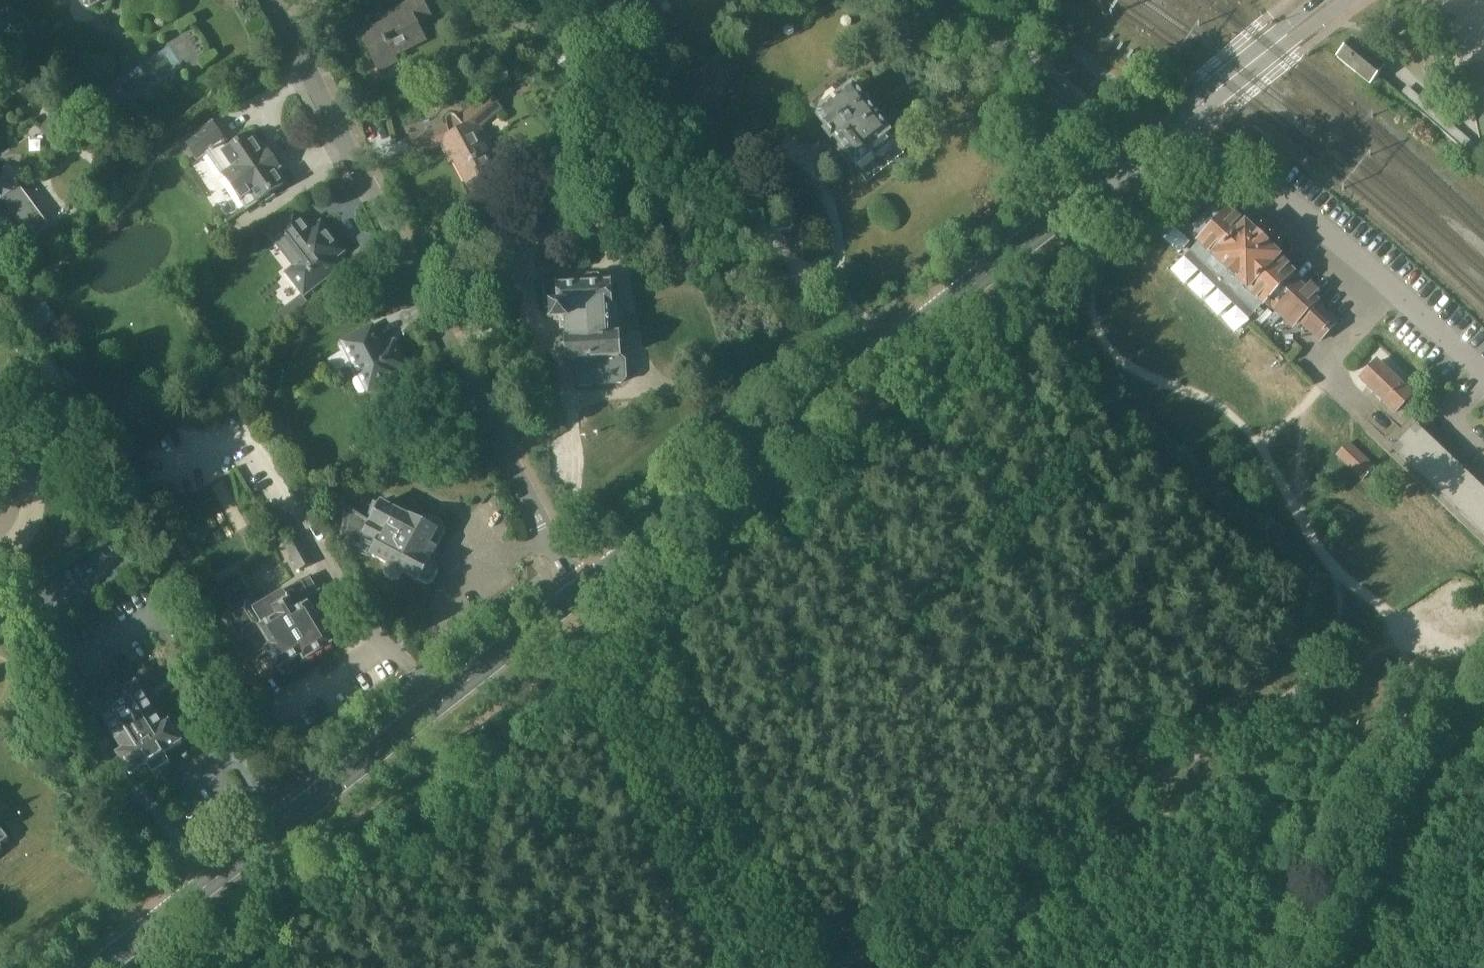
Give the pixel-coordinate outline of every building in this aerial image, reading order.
[(87,8),(94,10),(110,0),(82,0),(87,8)] [(432,18),(423,0),(415,0),(395,10),(399,18),(363,36),(380,71),(399,62),(395,55),(425,40),(418,25),(432,18)] [(613,0),(577,0),(604,16),(613,0)] [(625,0),(613,0),(604,16),(615,23),(627,1),(625,0)] [(636,1),(655,11),(659,5),(662,0),(637,0),(636,1)] [(1369,83),(1384,65),(1354,41),(1340,57),(1360,74),(1359,76),(1369,83)] [(559,66),(578,55),(574,47),(555,58),(559,66)] [(893,144),(896,142),(890,134),(879,119),(881,118),(879,115),(877,117),(854,87),(817,116),(829,131),(826,133),(832,140),(834,138),(857,167),(873,154),(876,157),(879,155),(884,156),(892,150),(893,144)] [(447,123),(448,127),(412,137),(416,152),(447,144),(468,182),(496,167),(490,156),(489,157),(475,131),(503,109),(491,92),(458,119),(455,117),(454,116),(452,116),(450,116),(448,117),(447,119),(447,121),(447,123)] [(265,153),(257,141),(252,144),(247,136),(228,149),(223,142),(225,141),(213,124),(186,142),(198,160),(209,152),(210,154),(217,150),(232,172),(226,177),(248,209),(286,183),(277,170),(280,168),(269,151),(265,153)] [(3,199),(21,187),(24,170),(6,168),(4,182),(0,184),(0,201),(3,199)] [(21,187),(3,199),(17,217),(32,239),(50,226),(21,187)] [(1299,320),(1320,341),(1328,333),(1338,323),(1317,302),(1318,300),(1292,276),(1294,274),(1279,259),(1280,258),(1245,224),(1243,225),(1229,211),(1227,213),(1212,199),(1185,227),(1200,241),(1198,243),(1213,257),(1213,258),(1248,291),(1263,305),(1271,297),(1297,322),(1299,320)] [(294,209),(266,231),(295,268),(289,273),(306,294),(340,267),(333,259),(343,251),(321,224),(311,231),(303,221),(294,209)] [(544,265),(569,265),(569,252),(544,252),(544,265)] [(624,382),(628,378),(627,361),(623,358),(621,336),(613,336),(612,306),(613,306),(612,284),(608,284),(608,281),(601,275),(590,275),(584,282),(584,285),(569,286),(569,282),(546,284),(548,310),(551,309),(551,317),(556,316),(556,320),(568,320),(570,339),(568,339),(570,361),(580,360),(582,385),(624,382)] [(302,295),(286,307),(293,316),(309,304),(302,295)] [(26,319),(37,335),(56,321),(45,305),(26,319)] [(372,329),(345,343),(362,374),(367,372),(375,386),(396,375),(394,372),(405,366),(394,345),(383,350),(372,329)] [(1396,412),(1413,394),(1379,362),(1362,379),(1396,412)] [(1408,437),(1395,450),(1483,534),(1483,492),(1417,428),(1408,437)] [(1364,480),(1375,468),(1348,443),(1337,455),(1364,480)] [(372,522),(346,507),(346,506),(344,526),(341,541),(359,547),(374,555),(374,556),(389,563),(385,571),(387,577),(394,581),(401,579),(404,572),(428,585),(434,582),(440,571),(438,565),(431,561),(446,532),(444,523),(430,516),(421,518),(419,517),(416,522),(382,504),(378,512),(372,522)] [(285,544),(301,572),(319,562),(303,534),(285,544)] [(306,599),(322,590),(313,575),(259,607),(244,583),(225,594),(234,609),(226,614),(242,640),(237,643),(247,659),(252,661),(268,651),(282,675),(286,673),(290,674),(302,667),(304,663),(333,645),(306,599)] [(86,691),(51,623),(36,630),(72,698),(86,691)] [(166,753),(183,742),(180,737),(183,735),(184,738),(214,719),(185,673),(156,692),(157,695),(148,700),(138,684),(124,692),(121,688),(109,695),(112,700),(98,708),(125,751),(119,755),(132,774),(149,763),(154,772),(171,761),(166,753)] [(9,838),(0,826),(0,849),(3,847),(1,844),(9,838)]
